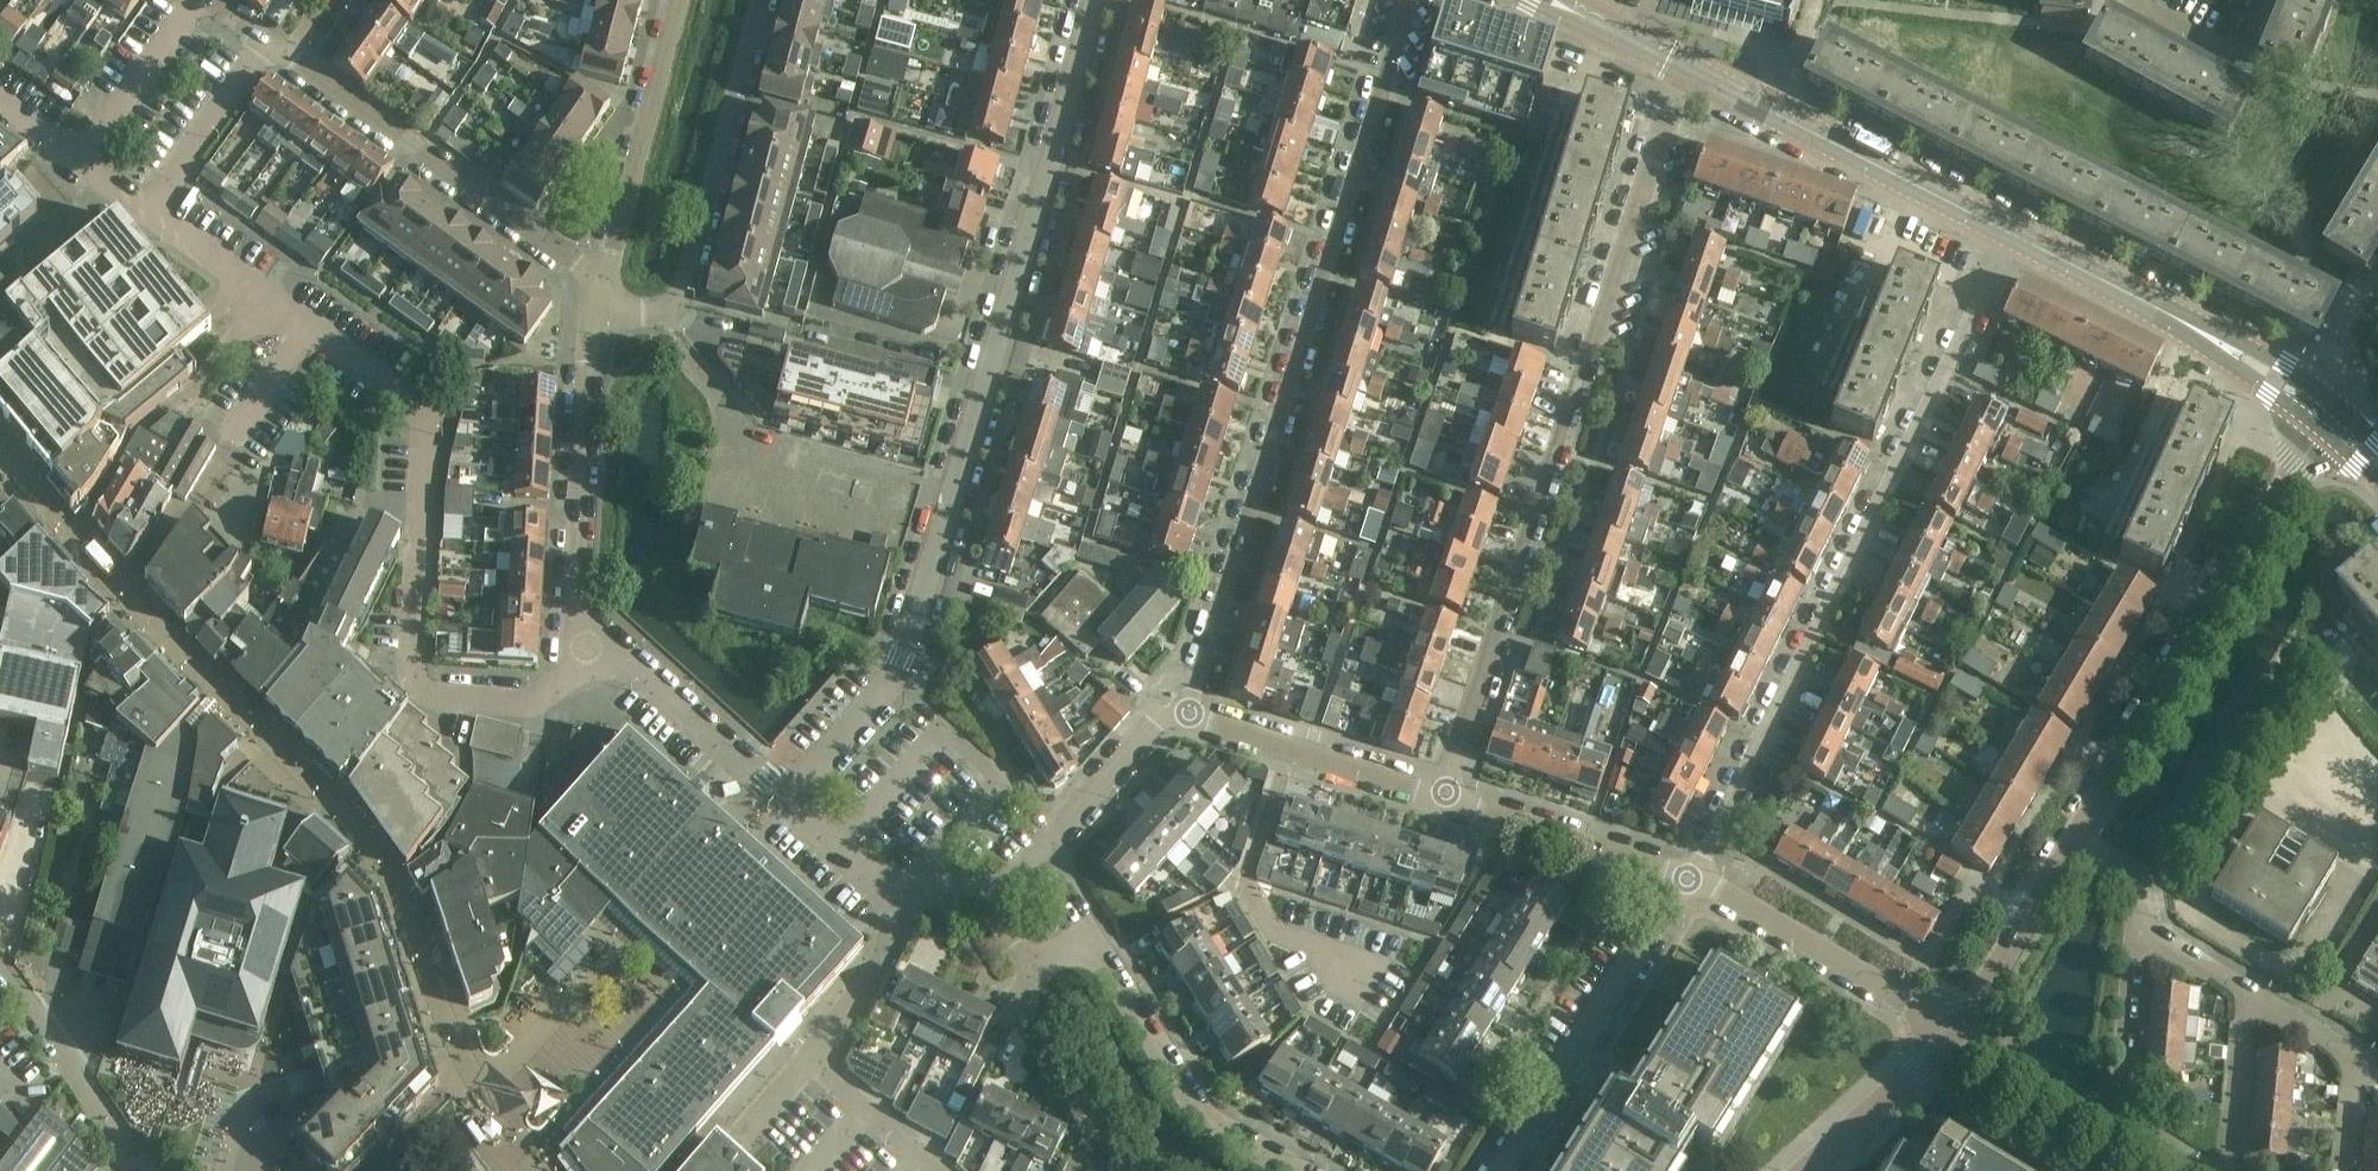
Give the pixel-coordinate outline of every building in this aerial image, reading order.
[(67,18),(86,32),(104,7),(105,8),(111,0),(79,0),(67,18)] [(105,8),(124,21),(140,0),(111,0),(105,8)] [(274,0),(243,0),(264,15),(274,0)] [(422,0),(379,0),(378,3),(411,23),(424,1),(422,0)] [(424,1),(423,3),(436,10),(442,0),(422,0),(424,1)] [(639,11),(598,0),(592,0),(590,9),(598,11),(594,25),(633,36),(639,11)] [(639,11),(642,0),(598,0),(639,11)] [(779,23),(818,34),(822,20),(830,22),(833,11),(790,0),(785,0),(779,23)] [(833,11),(836,1),(834,0),(790,0),(833,11)] [(987,19),(1035,31),(1042,3),(1032,0),(992,0),(987,19)] [(1220,3),(1218,7),(1205,3),(1202,13),(1235,22),(1235,23),(1236,23),(1240,8),(1242,0),(1211,0),(1220,3)] [(1269,33),(1278,0),(1242,0),(1240,8),(1236,23),(1269,33)] [(1269,33),(1285,38),(1299,42),(1307,17),(1313,0),(1278,0),(1269,33)] [(1307,17),(1299,42),(1341,54),(1357,0),(1313,0),(1307,17)] [(1781,27),(1787,28),(1784,32),(1787,34),(1793,23),(1799,7),(1800,0),(1683,0),(1781,27)] [(2040,17),(2086,22),(2088,0),(2042,0),(2040,17)] [(2333,1),(2330,0),(2285,0),(2278,15),(2272,27),(2273,28),(2260,60),(2302,77),(2333,1)] [(489,4),(479,22),(493,29),(502,12),(504,9),(489,4)] [(1133,4),(1126,33),(1155,40),(1156,39),(1163,12),(1133,4)] [(375,6),(362,25),(394,47),(410,58),(417,48),(424,36),(409,27),(407,29),(375,6)] [(861,8),(858,18),(872,22),(875,12),(861,8)] [(1466,16),(1444,9),(1431,50),(1425,69),(1422,78),(1419,88),(1416,98),(1431,103),(1482,118),(1491,121),(1502,125),(1512,128),(1528,133),(1543,84),(1544,83),(1556,43),(1554,43),(1554,42),(1518,31),(1482,20),(1466,15),(1466,16)] [(8,10),(0,21),(0,39),(11,47),(27,24),(8,10)] [(511,16),(507,24),(521,31),(525,23),(511,16)] [(858,18),(856,28),(870,31),(872,22),(858,18)] [(2084,57),(2156,97),(2178,57),(2148,41),(2148,40),(2136,34),(2106,18),(2084,57)] [(959,32),(956,41),(963,43),(981,47),(980,48),(992,51),(993,50),(1027,59),(1035,31),(987,19),(982,38),(959,32)] [(779,23),(773,48),(820,60),(823,50),(815,48),(818,34),(779,23)] [(507,24),(502,33),(516,41),(521,31),(507,24)] [(385,60),(394,47),(362,25),(348,44),(387,72),(386,74),(392,78),(399,69),(385,60)] [(626,60),(633,36),(594,25),(590,39),(582,37),(579,48),(626,60)] [(1126,33),(1118,60),(1148,68),(1152,54),(1168,58),(1168,56),(1182,59),(1185,47),(1169,43),(1156,39),(1155,40),(1126,33)] [(1878,119),(1899,79),(1826,42),(1805,82),(1836,98),(1835,98),(1848,105),(1848,104),(1878,119)] [(963,43),(961,53),(978,58),(980,48),(981,47),(963,43)] [(348,44),(333,65),(365,88),(375,74),(383,80),(387,74),(386,74),(387,72),(348,44)] [(499,47),(493,55),(506,64),(512,55),(499,47)] [(1288,47),(1280,74),(1289,77),(1288,78),(1323,89),(1332,61),(1288,47)] [(626,60),(579,48),(576,58),(584,61),(581,75),(620,86),(626,60)] [(766,72),(805,83),(806,82),(809,69),(817,71),(820,60),(773,48),(766,72)] [(1236,49),(1232,60),(1247,65),(1251,53),(1236,49)] [(1019,89),(1027,59),(993,50),(992,51),(985,79),(1019,89)] [(70,55),(63,66),(79,78),(87,67),(70,55)] [(2207,74),(2178,57),(2156,97),(2228,136),(2249,97),(2219,80),(2220,79),(2208,73),(2207,74)] [(847,58),(845,67),(859,71),(862,61),(847,58)] [(1118,60),(1111,87),(1141,95),(1141,96),(1148,98),(1155,100),(1185,108),(1188,96),(1144,83),(1148,68),(1118,60)] [(1232,60),(1229,71),(1244,76),(1247,65),(1232,60)] [(478,76),(491,85),(497,76),(485,67),(478,76)] [(845,67),(842,77),(856,81),(859,71),(845,67)] [(814,84),(806,82),(805,83),(766,72),(760,98),(799,108),(803,94),(811,96),(814,84)] [(478,76),(473,84),(485,93),(491,85),(478,76)] [(1019,89),(985,79),(971,76),(966,95),(950,92),(948,100),(1011,117),(1019,89)] [(269,125),(292,93),(271,78),(248,110),(269,125)] [(897,86),(866,78),(857,111),(888,119),(897,86)] [(1280,103),(1280,104),(1315,115),(1323,89),(1288,78),(1280,103)] [(1899,79),(1878,119),(1908,134),(1908,135),(1920,141),(1951,156),(1971,116),(1899,79)] [(562,103),(595,127),(610,105),(577,82),(568,94),(562,89),(555,99),(562,104),(562,103)] [(1111,87),(1104,115),(1133,123),(1138,106),(1145,108),(1148,98),(1141,96),(1141,95),(1111,87)] [(838,92),(836,102),(850,105),(852,96),(838,92)] [(269,125),(258,140),(276,154),(280,148),(282,149),(312,107),(292,93),(269,125)] [(1584,96),(1560,176),(1603,190),(1613,156),(1616,157),(1620,144),(1617,143),(1628,109),(1584,96)] [(1011,117),(948,100),(946,110),(961,114),(956,134),(1004,147),(1011,117)] [(1270,100),(1267,110),(1277,113),(1272,130),(1307,141),(1315,115),(1280,104),(1280,103),(1270,100)] [(1220,101),(1217,113),(1232,118),(1235,105),(1221,101),(1220,101)] [(426,102),(411,121),(426,132),(440,112),(426,102)] [(580,147),(595,127),(562,103),(562,104),(554,115),(547,110),(540,119),(580,147)] [(753,122),(749,138),(806,154),(811,137),(810,137),(814,120),(764,106),(759,124),(753,122)] [(312,107),(282,149),(300,162),(330,121),(312,107)] [(1404,137),(1434,146),(1443,116),(1413,107),(1404,137)] [(449,116),(461,125),(467,117),(455,109),(449,116)] [(1217,113),(1214,124),(1229,128),(1232,118),(1217,113)] [(1104,115),(1096,143),(1156,158),(1156,157),(1159,147),(1129,139),(1133,123),(1104,115)] [(455,135),(461,125),(449,116),(442,126),(455,135)] [(1971,116),(1951,156),(1981,171),(1980,172),(1993,178),(1993,177),(2023,193),(2044,152),(1971,116)] [(565,168),(580,147),(540,119),(534,128),(541,133),(533,145),(565,168)] [(330,121),(300,162),(320,176),(326,166),(327,167),(350,135),(330,121)] [(882,130),(854,122),(845,152),(873,160),(882,130)] [(1260,126),(1252,152),(1264,156),(1299,167),(1307,141),(1272,130),(1260,126)] [(28,152),(0,134),(0,176),(28,152)] [(350,135),(327,167),(350,183),(351,184),(373,152),(350,135)] [(1404,137),(1395,165),(1436,178),(1441,160),(1454,164),(1457,153),(1443,149),(1434,146),(1404,137)] [(806,154),(749,138),(740,171),(798,186),(806,154)] [(1447,138),(1443,149),(1457,153),(1460,142),(1447,138)] [(1096,143),(1089,171),(1134,183),(1140,165),(1153,169),(1156,158),(1096,143)] [(1707,144),(1693,185),(1706,189),(1704,195),(1718,200),(1720,194),(1731,198),(1745,157),(1709,145),(1707,144)] [(565,168),(533,145),(524,156),(518,152),(511,161),(551,189),(565,168)] [(825,149),(823,160),(835,163),(838,152),(825,149)] [(393,166),(373,152),(351,184),(350,183),(340,197),(351,206),(351,207),(360,213),(393,166)] [(2044,152),(2023,193),(2053,208),(2053,209),(2065,215),(2065,214),(2096,229),(2116,189),(2044,152)] [(929,164),(926,176),(947,182),(983,193),(989,195),(994,180),(997,181),(1000,169),(998,168),(999,165),(960,153),(954,172),(929,164)] [(1204,154),(1201,166),(1217,171),(1220,159),(1205,155),(1204,154)] [(1264,156),(1255,183),(1290,193),(1299,167),(1264,156)] [(1745,157),(1731,198),(1741,201),(1739,208),(1753,213),(1755,206),(1767,211),(1782,170),(1745,157)] [(823,160),(820,171),(832,175),(835,163),(823,160)] [(2377,187),(2377,160),(2366,180),(2377,187)] [(551,189),(511,161),(505,170),(511,175),(503,187),(536,210),(551,189)] [(1395,165),(1386,194),(1416,203),(1426,206),(1439,210),(1442,199),(1430,195),(1431,192),(1436,178),(1395,165)] [(227,179),(208,166),(200,178),(219,191),(227,179)] [(1201,166),(1198,176),(1214,180),(1217,171),(1201,166)] [(1782,170),(1767,211),(1779,215),(1777,221),(1791,226),(1794,220),(1804,223),(1818,182),(1782,170)] [(732,204),(789,219),(798,186),(740,171),(732,204)] [(820,171),(817,183),(829,186),(832,175),(820,171)] [(1560,176),(1535,256),(1579,270),(1589,236),(1592,237),(1596,224),(1593,223),(1603,190),(1560,176)] [(37,214),(5,179),(0,183),(0,247),(37,214)] [(2366,180),(2324,250),(2362,273),(2377,247),(2377,187),(2366,180)] [(387,248),(421,200),(397,182),(385,198),(380,195),(358,226),(363,230),(362,231),(387,248)] [(983,193),(946,182),(936,218),(865,197),(857,221),(837,232),(828,262),(839,282),(831,307),(924,335),(935,329),(946,293),(940,291),(947,269),(959,273),(968,245),(974,246),(985,209),(979,207),(983,193)] [(1125,222),(1125,221),(1133,194),(1125,191),(1095,182),(1087,210),(1125,222)] [(1818,182),(1804,223),(1815,227),(1813,233),(1827,238),(1829,232),(1842,236),(1856,196),(1854,195),(1854,194),(1818,182)] [(829,186),(817,183),(814,195),(826,198),(829,186)] [(1290,193),(1255,183),(1247,208),(1282,219),(1290,193)] [(320,185),(312,197),(320,204),(329,191),(320,185)] [(221,200),(237,212),(246,199),(230,188),(221,200)] [(2116,189),(2096,229),(2126,245),(2125,245),(2137,252),(2138,251),(2168,266),(2188,226),(2116,189)] [(1377,222),(1408,231),(1416,203),(1386,194),(1377,222)] [(259,208),(246,199),(237,212),(250,221),(259,208)] [(446,217),(421,200),(387,248),(411,266),(446,217)] [(1683,213),(1699,219),(1702,209),(1686,203),(1683,213)] [(723,236),(781,252),(789,219),(732,204),(723,236)] [(269,206),(255,225),(274,239),(288,219),(269,206)] [(1436,221),(1439,210),(1426,206),(1423,217),(1436,221)] [(811,207),(808,217),(820,221),(823,210),(811,207)] [(1163,207),(1156,230),(1171,234),(1178,211),(1163,207)] [(1146,227),(1131,223),(1125,221),(1125,222),(1087,210),(1079,237),(1108,246),(1113,230),(1142,239),(1146,227)] [(1695,228),(1699,219),(1683,213),(1679,223),(1695,228)] [(411,266),(435,283),(470,235),(446,217),(411,266)] [(808,217),(805,229),(817,232),(820,221),(808,217)] [(125,433),(196,374),(180,355),(211,330),(119,219),(18,301),(19,302),(5,314),(34,349),(26,355),(27,356),(14,367),(0,379),(0,413),(52,476),(53,475),(54,476),(66,463),(93,443),(104,423),(125,433)] [(1249,236),(1245,247),(1280,258),(1284,246),(1287,247),(1291,235),(1288,235),(1289,231),(1259,222),(1256,221),(1255,223),(1251,236),(1249,236)] [(1408,231),(1377,222),(1368,251),(1422,267),(1425,256),(1412,252),(1412,250),(1403,247),(1408,231)] [(2188,226),(2168,266),(2198,282),(2210,288),(2240,303),(2261,263),(2188,226)] [(805,229),(802,240),(814,244),(817,232),(805,229)] [(1226,229),(1223,240),(1235,244),(1238,232),(1226,229)] [(1749,231),(1744,245),(1755,249),(1759,234),(1749,231)] [(317,270),(334,247),(315,233),(298,256),(317,270)] [(1759,234),(1755,249),(1765,253),(1770,238),(1759,234)] [(435,283),(459,300),(493,251),(470,235),(435,283)] [(715,269),(772,284),(781,252),(723,236),(715,269)] [(1108,246),(1079,237),(1070,265),(1100,274),(1108,246)] [(1695,238),(1685,266),(1716,277),(1726,249),(1695,238)] [(802,240),(799,252),(811,255),(814,244),(802,240)] [(1223,240),(1219,253),(1232,256),(1235,244),(1223,240)] [(1788,244),(1783,259),(1792,262),(1797,247),(1788,244)] [(1245,247),(1237,273),(1272,284),(1280,258),(1245,247)] [(1797,247),(1792,262),(1802,266),(1808,251),(1797,247)] [(459,300),(482,317),(515,267),(493,251),(459,300)] [(1368,251),(1359,279),(1390,288),(1395,273),(1405,276),(1407,273),(1419,276),(1422,267),(1368,251)] [(1808,251),(1802,266),(1813,269),(1818,254),(1808,251)] [(1568,303),(1579,270),(1535,256),(1511,337),(1554,351),(1564,316),(1567,317),(1571,304),(1568,303)] [(1141,257),(1135,280),(1155,285),(1161,262),(1141,257)] [(340,273),(350,280),(357,269),(347,262),(340,273)] [(2270,319),(2282,325),(2283,324),(2313,340),(2334,300),(2261,263),(2240,303),(2270,318),(2270,319)] [(795,264),(792,275),(805,278),(808,267),(795,264)] [(1100,274),(1070,265),(1062,292),(1092,301),(1100,274)] [(1707,306),(1716,277),(1685,266),(1675,295),(1707,306)] [(543,287),(515,267),(482,317),(508,335),(509,334),(524,345),(552,307),(537,296),(543,287)] [(1114,278),(1129,283),(1133,272),(1118,267),(1114,278)] [(1895,268),(1863,346),(1905,363),(1918,331),(1921,332),(1926,319),(1923,318),(1937,285),(1895,268)] [(350,280),(359,286),(367,276),(357,269),(350,280)] [(772,284),(715,269),(707,296),(727,301),(725,307),(762,317),(764,311),(765,311),(772,284)] [(1729,270),(1725,280),(1738,284),(1742,275),(1729,270)] [(1210,282),(1206,294),(1264,311),(1272,284),(1237,273),(1231,290),(1222,287),(1223,286),(1210,282)] [(792,275),(789,286),(802,290),(805,278),(792,275)] [(377,283),(367,276),(359,286),(369,293),(377,283)] [(1114,278),(1111,289),(1126,294),(1129,283),(1114,278)] [(1725,280),(1721,292),(1734,297),(1738,284),(1725,280)] [(2003,318),(2038,336),(2058,297),(2024,281),(2022,280),(2003,318)] [(386,290),(377,283),(369,293),(379,300),(386,290)] [(789,286),(787,298),(799,301),(802,290),(789,286)] [(1357,288),(1347,318),(1378,328),(1378,327),(1387,331),(1387,330),(1401,335),(1405,324),(1392,320),(1393,316),(1382,312),(1387,298),(1357,288)] [(1197,291),(1193,304),(1202,306),(1210,309),(1206,323),(1220,327),(1255,338),(1264,311),(1206,294),(1197,291)] [(1062,292),(1054,319),(1113,338),(1116,326),(1087,317),(1092,301),(1062,292)] [(1675,295),(1666,323),(1697,333),(1706,336),(1719,341),(1722,332),(1722,331),(1710,326),(1712,322),(1702,318),(1707,306),(1675,295)] [(398,314),(405,304),(396,297),(388,307),(398,314)] [(2038,336),(2073,353),(2093,315),(2058,297),(2038,336)] [(787,298),(784,309),(796,312),(799,301),(787,298)] [(408,321),(415,311),(405,304),(398,314),(408,321)] [(425,318),(415,311),(408,321),(417,328),(425,318)] [(2093,315),(2073,353),(2108,371),(2128,332),(2093,315)] [(434,325),(425,318),(417,328),(427,335),(434,325)] [(1378,328),(1347,318),(1339,346),(1369,355),(1378,328)] [(1054,319),(1046,347),(1075,356),(1087,360),(1092,343),(1095,344),(1110,348),(1113,338),(1054,319)] [(1687,362),(1697,333),(1666,323),(1656,352),(1687,362)] [(14,367),(27,356),(26,355),(0,324),(0,379),(14,367)] [(752,325),(749,336),(783,345),(786,333),(752,325)] [(1193,336),(1189,348),(1202,352),(1213,355),(1212,355),(1223,359),(1247,366),(1255,338),(1220,327),(1216,343),(1193,336)] [(1387,331),(1384,341),(1398,345),(1398,344),(1401,335),(1387,330),(1387,331)] [(437,342),(446,349),(453,338),(444,331),(437,342)] [(2128,332),(2108,371),(2144,389),(2163,350),(2161,349),(2128,332)] [(1715,352),(1719,341),(1706,336),(1702,348),(1715,352)] [(446,349),(456,356),(463,345),(453,338),(446,349)] [(463,345),(456,356),(467,364),(471,351),(463,345)] [(1484,355),(1484,356),(1497,360),(1512,366),(1507,381),(1536,391),(1545,364),(1488,345),(1484,355)] [(1330,374),(1360,384),(1369,355),(1339,346),(1330,374)] [(1905,363),(1863,346),(1831,424),(1873,441),(1887,408),(1889,409),(1895,397),(1892,395),(1905,363)] [(882,389),(769,359),(730,348),(729,350),(733,351),(728,369),(727,368),(724,365),(723,366),(769,419),(917,459),(937,384),(887,371),(882,389)] [(1198,364),(1202,352),(1189,348),(1185,360),(1198,364)] [(471,351),(467,364),(484,365),(485,352),(471,351)] [(1656,352),(1647,379),(1699,398),(1703,387),(1690,383),(1691,378),(1683,375),(1687,362),(1656,352)] [(1243,378),(1247,366),(1212,355),(1208,367),(1214,368),(1209,384),(1238,393),(1239,390),(1242,391),(1246,379),(1243,378)] [(1974,377),(1983,381),(1990,367),(1981,363),(1974,377)] [(1103,365),(1099,378),(1126,387),(1130,373),(1103,365)] [(1983,381),(1992,386),(1999,372),(1990,367),(1983,381)] [(1999,372),(1992,386),(2001,390),(2008,376),(1999,372)] [(1035,384),(1026,412),(1070,425),(1071,425),(1084,429),(1088,419),(1074,415),(1084,382),(1057,374),(1055,379),(1052,389),(1035,384)] [(1321,403),(1351,412),(1360,384),(1330,374),(1321,403)] [(1373,376),(1370,386),(1382,390),(1385,380),(1373,376)] [(1126,387),(1099,378),(1095,392),(1122,400),(1126,387)] [(1647,379),(1637,408),(1668,419),(1683,424),(1689,406),(1696,408),(1699,398),(1647,379)] [(491,410),(552,414),(554,385),(551,385),(551,381),(539,381),(539,384),(522,383),(521,401),(492,400),(491,410)] [(1462,384),(1458,396),(1526,418),(1536,391),(1506,381),(1501,397),(1462,384)] [(1370,386),(1366,397),(1379,401),(1382,390),(1370,386)] [(1164,401),(1161,410),(1227,430),(1235,402),(1201,392),(1195,411),(1164,401)] [(2041,393),(2034,407),(2044,412),(2051,398),(2041,393)] [(1488,435),(1518,444),(1526,418),(1458,396),(1455,406),(1494,419),(1488,435)] [(2051,398),(2044,412),(2054,417),(2061,402),(2051,398)] [(1970,417),(1964,429),(1994,444),(1998,446),(2003,435),(1999,433),(2007,417),(1977,402),(1975,406),(1972,405),(1967,415),(1970,417)] [(1312,432),(1342,441),(1351,412),(1321,403),(1312,432)] [(2189,403),(2154,481),(2196,499),(2210,467),(2213,469),(2219,456),(2216,455),(2231,422),(2189,403)] [(1637,408),(1627,436),(1658,447),(1668,419),(1637,408)] [(520,424),(519,441),(551,443),(552,414),(491,410),(491,422),(520,424)] [(1161,410),(1158,421),(1189,430),(1184,447),(1218,458),(1227,430),(1161,410)] [(2021,411),(2015,424),(2042,437),(2048,424),(2049,423),(2021,410),(2021,411)] [(1026,412),(1018,439),(1062,452),(1067,436),(1081,440),(1084,429),(1071,425),(1070,425),(1026,412)] [(170,447),(173,448),(185,423),(186,422),(173,414),(150,434),(170,447)] [(2095,419),(2088,433),(2097,438),(2104,424),(2095,419)] [(124,434),(125,433),(104,423),(93,443),(66,463),(54,476),(46,483),(46,484),(47,483),(65,505),(64,506),(70,513),(79,507),(83,511),(88,506),(85,503),(94,491),(111,466),(110,465),(112,463),(119,448),(119,447),(125,434),(124,434)] [(171,454),(151,483),(110,545),(127,563),(128,563),(153,529),(153,530),(156,527),(155,526),(173,494),(185,501),(216,450),(198,440),(202,433),(185,423),(173,448),(171,454)] [(2104,424),(2097,438),(2107,443),(2113,428),(2104,424)] [(2113,428),(2107,443),(2115,447),(2122,433),(2113,428)] [(1964,429),(1952,453),(1982,468),(1989,453),(1993,455),(1998,446),(1994,444),(1964,429)] [(1312,432),(1303,459),(1334,469),(1338,454),(1348,457),(1349,454),(1352,444),(1342,441),(1312,432)] [(121,465),(125,468),(151,483),(171,454),(173,448),(170,447),(169,449),(142,433),(121,465)] [(1356,433),(1352,444),(1365,448),(1369,437),(1356,433)] [(1789,434),(1782,448),(1856,485),(1862,473),(1865,475),(1870,464),(1867,462),(1869,459),(1839,444),(1839,445),(1836,444),(1828,459),(1815,452),(1816,448),(1789,434)] [(1483,450),(1455,441),(1451,451),(1509,470),(1518,444),(1488,435),(1483,450)] [(1627,436),(1617,465),(1648,476),(1658,479),(1664,461),(1667,450),(1658,447),(1627,436)] [(1018,439),(1009,466),(1068,484),(1072,474),(1063,471),(1068,454),(1062,452),(1018,439)] [(2012,439),(2006,450),(2018,455),(2023,444),(2012,439)] [(1671,440),(1667,450),(1680,454),(1683,444),(1671,440)] [(489,457),(488,467),(549,470),(551,443),(519,441),(518,458),(489,457)] [(1352,444),(1349,454),(1362,458),(1365,448),(1352,444)] [(1147,455),(1144,465),(1210,485),(1213,473),(1217,474),(1221,462),(1217,461),(1218,458),(1184,447),(1179,462),(1165,457),(1164,460),(1147,455)] [(1814,494),(1844,509),(1856,485),(1782,448),(1775,462),(1803,476),(1804,472),(1821,480),(1814,494)] [(1667,450),(1664,461),(1676,465),(1680,454),(1667,450)] [(2006,450),(2001,460),(2013,466),(2018,455),(2006,450)] [(1470,488),(1499,498),(1509,470),(1451,451),(1447,462),(1476,472),(1470,488)] [(1952,453),(1939,479),(1969,493),(1981,499),(1987,489),(1975,482),(1982,468),(1952,453)] [(1334,469),(1303,459),(1294,488),(1348,505),(1351,494),(1338,490),(1339,487),(1329,484),(1334,469)] [(261,545),(281,551),(296,495),(303,488),(303,486),(300,485),(303,477),(304,477),(308,464),(307,464),(294,460),(282,506),(272,503),(261,545)] [(296,495),(281,551),(302,556),(308,531),(319,534),(327,501),(310,496),(319,463),(308,461),(307,464),(308,464),(304,477),(303,477),(300,485),(303,486),(303,488),(296,495)] [(1144,465),(1141,475),(1158,480),(1153,497),(1157,498),(1167,501),(1167,502),(1201,513),(1210,485),(1144,465)] [(1009,466),(1001,494),(1031,503),(1036,486),(1050,491),(1051,491),(1065,495),(1068,484),(1009,466)] [(549,470),(488,467),(487,479),(516,481),(515,498),(547,500),(549,470)] [(151,483),(125,468),(93,522),(92,522),(109,544),(110,545),(151,483)] [(1614,474),(1605,502),(1636,513),(1646,485),(1614,474)] [(1930,489),(1925,500),(1928,501),(1926,505),(1956,520),(1964,504),(1976,510),(1981,501),(1981,499),(1969,493),(1939,479),(1933,490),(1930,489)] [(2196,499),(2154,481),(2119,558),(2161,576),(2176,543),(2178,545),(2184,532),(2181,531),(2196,499)] [(1348,505),(1294,488),(1285,517),(1316,526),(1320,511),(1331,514),(1332,511),(1344,515),(1348,505)] [(445,504),(473,505),(474,491),(446,489),(445,504)] [(1981,499),(1981,501),(1993,506),(2016,518),(2022,507),(1987,489),(1981,499)] [(1783,498),(1777,508),(1790,515),(1801,520),(1831,535),(1844,509),(1814,494),(1811,493),(1803,508),(1783,498)] [(1001,494),(993,521),(1052,539),(1055,528),(1039,523),(1026,518),(1031,503),(1001,494)] [(1428,514),(1487,534),(1496,507),(1467,497),(1461,514),(1431,504),(1428,514)] [(1130,509),(1127,520),(1192,540),(1201,513),(1167,502),(1167,501),(1157,498),(1151,517),(1130,509)] [(1976,510),(1976,511),(1987,517),(1993,506),(1981,501),(1976,510)] [(1605,502),(1595,531),(1626,542),(1642,547),(1647,530),(1654,533),(1658,520),(1644,516),(1636,514),(1636,513),(1605,502)] [(36,532),(13,504),(0,518),(0,568),(36,532)] [(472,519),(473,505),(445,504),(444,518),(472,519)] [(1644,516),(1658,520),(1661,511),(1648,506),(1644,516)] [(1790,515),(1777,508),(1771,520),(1784,526),(1790,515)] [(1909,539),(1964,566),(1969,555),(1956,548),(1955,549),(1944,543),(1952,528),(1922,513),(1920,517),(1917,515),(1912,526),(1915,527),(1909,539)] [(1424,524),(1455,534),(1449,550),(1478,560),(1487,534),(1428,514),(1424,524)] [(738,524),(704,515),(698,540),(699,540),(689,573),(688,572),(688,575),(718,583),(709,619),(711,620),(711,618),(797,641),(797,642),(799,643),(808,606),(874,623),(875,621),(873,621),(882,587),(884,588),(890,564),(881,562),(887,539),(873,535),(865,558),(821,546),(819,551),(814,550),(815,548),(742,529),(741,531),(736,529),(738,524)] [(485,534),(484,545),(511,547),(511,546),(544,548),(546,519),(500,516),(498,534),(485,534)] [(1184,567),(1192,540),(1127,520),(1124,530),(1155,540),(1150,557),(1184,567)] [(1788,545),(1819,560),(1831,535),(1801,520),(1798,527),(1797,527),(1789,530),(1784,542),(1789,545),(1788,545)] [(988,549),(982,568),(1008,576),(1014,557),(1019,541),(1034,546),(1034,545),(1048,550),(1052,539),(993,521),(984,548),(988,549)] [(149,578),(145,583),(185,625),(197,613),(199,616),(232,582),(238,573),(237,573),(193,522),(184,533),(153,574),(152,574),(149,578)] [(258,621),(219,659),(260,699),(273,713),(340,779),(355,763),(360,769),(362,770),(363,768),(364,769),(367,760),(368,762),(408,713),(396,703),(389,697),(382,703),(353,674),(337,659),(341,655),(348,641),(353,631),(399,538),(369,522),(349,562),(324,548),(296,587),(294,585),(261,624),(258,621)] [(1283,526),(1273,555),(1304,564),(1304,563),(1313,566),(1316,567),(1325,539),(1313,535),(1283,526)] [(2038,526),(2030,540),(2039,545),(2039,546),(2047,532),(2038,526)] [(1595,531),(1586,559),(1617,569),(1626,542),(1595,531)] [(38,726),(29,773),(58,779),(88,633),(107,615),(108,616),(109,614),(85,593),(88,590),(71,571),(72,571),(55,553),(36,532),(0,568),(0,583),(6,589),(5,590),(11,596),(0,642),(0,718),(38,726)] [(2047,532),(2039,546),(2049,551),(2057,537),(2047,532)] [(2057,537),(2049,551),(2058,557),(2066,543),(2057,537)] [(1897,563),(1931,580),(1930,581),(1940,586),(1947,572),(1958,578),(1964,566),(1909,539),(1897,563)] [(483,545),(482,556),(510,558),(509,574),(542,576),(544,548),(511,546),(511,547),(484,545),(483,545)] [(1778,558),(1772,569),(1776,571),(1806,586),(1812,574),(1815,575),(1820,564),(1817,563),(1819,560),(1788,545),(1781,560),(1778,558)] [(1758,548),(1752,559),(1764,565),(1770,554),(1758,548)] [(1469,586),(1478,560),(1449,550),(1440,576),(1469,586)] [(1304,564),(1273,555),(1264,584),(1295,593),(1304,564)] [(1414,558),(1411,567),(1425,571),(1428,562),(1414,558)] [(1576,586),(1607,597),(1616,600),(1621,584),(1634,588),(1638,577),(1624,572),(1617,569),(1586,559),(1576,586)] [(1628,562),(1624,572),(1638,577),(1641,567),(1628,562)] [(2373,562),(2339,591),(2377,635),(2377,567),(2373,562)] [(1884,589),(1918,605),(1930,581),(1931,580),(1897,563),(1884,589)] [(1313,566),(1310,579),(1323,582),(1326,571),(1316,567),(1313,566)] [(1410,567),(1407,577),(1422,582),(1416,599),(1460,614),(1469,586),(1440,576),(1440,577),(1425,572),(1425,571),(1411,567),(1410,567)] [(1747,567),(1741,579),(1754,586),(1760,574),(1747,567)] [(197,613),(185,625),(199,640),(198,641),(199,642),(200,641),(217,658),(217,659),(218,660),(219,659),(258,621),(243,607),(248,602),(244,597),(253,584),(248,580),(250,576),(240,569),(237,573),(238,573),(232,582),(199,616),(197,613)] [(1156,576),(1125,611),(1082,573),(1040,620),(1086,661),(1100,644),(1125,665),(1183,600),(1156,576)] [(2102,597),(2096,607),(2135,630),(2154,598),(2154,597),(2155,595),(2116,573),(2110,584),(2105,581),(2097,594),(2102,597)] [(509,575),(495,574),(494,590),(480,590),(479,602),(540,606),(542,576),(509,574),(509,575)] [(1801,595),(1768,578),(1762,590),(1766,591),(1758,606),(1788,621),(1790,618),(1793,619),(1798,608),(1795,607),(1801,595)] [(1286,621),(1295,593),(1264,584),(1256,612),(1286,622),(1286,621)] [(440,585),(439,600),(465,601),(466,587),(440,585)] [(2006,585),(2000,596),(2014,604),(2020,593),(2006,585)] [(1566,616),(1597,626),(1607,597),(1576,586),(1566,616)] [(1905,631),(1918,605),(1884,589),(1872,614),(1905,631)] [(993,603),(1024,613),(1029,599),(997,590),(993,603)] [(2000,596),(1995,605),(2009,613),(2014,604),(2000,596)] [(1932,599),(1927,609),(1939,615),(1944,605),(1932,599)] [(1457,623),(1389,600),(1385,611),(1424,624),(1418,641),(1447,650),(1457,623)] [(479,602),(479,614),(494,614),(493,630),(505,631),(539,633),(540,606),(479,602)] [(1024,613),(993,603),(989,617),(1020,626),(1024,613)] [(1748,619),(1742,629),(1776,646),(1788,621),(1758,606),(1751,621),(1748,619)] [(2082,629),(2076,640),(2115,663),(2135,630),(2096,607),(2090,616),(2086,614),(2078,627),(2082,629)] [(1727,608),(1722,619),(1734,625),(1740,614),(1727,608)] [(1927,609),(1921,621),(1933,627),(1939,615),(1927,609)] [(1296,624),(1286,621),(1286,622),(1256,612),(1247,641),(1277,650),(1278,648),(1296,654),(1304,627),(1296,624)] [(1296,624),(1304,627),(1305,627),(1309,628),(1313,618),(1299,614),(1296,624)] [(1892,657),(1905,631),(1872,614),(1870,617),(1867,616),(1862,627),(1865,628),(1859,640),(1892,657)] [(1597,626),(1566,616),(1556,644),(1587,655),(1597,626)] [(1610,619),(1606,629),(1618,633),(1622,624),(1610,619)] [(1722,619),(1716,630),(1729,636),(1734,625),(1722,619)] [(95,635),(90,645),(101,657),(97,660),(93,660),(92,660),(92,661),(91,661),(91,662),(90,662),(90,663),(90,664),(90,665),(90,666),(91,666),(91,667),(93,669),(98,664),(114,682),(116,680),(134,700),(142,693),(138,689),(149,678),(143,671),(156,658),(138,638),(133,643),(127,638),(128,635),(126,633),(121,627),(114,620),(113,622),(111,620),(95,635)] [(437,627),(436,636),(465,638),(464,654),(498,656),(498,664),(533,666),(533,663),(537,663),(539,633),(505,631),(493,630),(437,627)] [(1606,629),(1602,640),(1614,644),(1618,633),(1606,629)] [(1734,655),(1733,657),(1763,672),(1776,646),(1742,629),(1738,639),(1741,641),(1734,655)] [(1642,630),(1638,642),(1649,645),(1651,646),(1655,634),(1654,633),(1642,630)] [(1331,635),(1322,663),(1332,667),(1342,639),(1331,635)] [(2061,664),(2056,674),(2095,697),(2115,663),(2076,640),(2069,651),(2065,649),(2057,662),(2061,664)] [(1238,669),(1291,685),(1295,674),(1282,670),(1282,669),(1272,666),(1277,650),(1247,641),(1238,669)] [(1363,651),(1438,677),(1447,650),(1418,641),(1413,656),(1367,641),(1363,651)] [(1545,681),(1555,654),(1535,647),(1526,675),(1545,681)] [(1703,658),(1697,669),(1751,696),(1763,672),(1733,657),(1734,655),(1720,648),(1713,663),(1703,658)] [(976,665),(973,667),(989,691),(1016,674),(1028,668),(1041,659),(1035,649),(1034,649),(1010,665),(1000,650),(986,659),(984,655),(975,662),(976,665)] [(1906,649),(1895,672),(1937,692),(1945,677),(1916,663),(1919,656),(1906,649)] [(1400,693),(1429,704),(1438,677),(1363,651),(1360,662),(1405,678),(1400,693)] [(1970,652),(1963,665),(1971,670),(1979,657),(1970,652)] [(134,700),(115,720),(134,738),(183,684),(182,683),(159,659),(157,657),(156,658),(143,671),(149,678),(138,689),(142,693),(134,700)] [(1979,657),(1971,670),(1980,675),(1988,663),(1979,657)] [(1041,659),(1028,668),(1033,677),(1047,668),(1041,659)] [(1849,660),(1836,687),(1866,701),(1879,674),(1849,660)] [(1988,663),(1980,675),(1990,681),(1997,668),(1988,663)] [(86,693),(82,710),(85,711),(88,696),(94,699),(89,716),(89,721),(91,725),(94,729),(109,734),(100,761),(112,765),(130,771),(139,774),(146,749),(134,738),(115,720),(134,700),(116,680),(114,682),(98,664),(93,669),(97,673),(86,693)] [(1291,685),(1238,669),(1229,698),(1259,707),(1264,691),(1275,694),(1276,691),(1288,695),(1291,685)] [(1697,669),(1691,680),(1703,687),(1696,701),(1738,722),(1740,718),(1743,720),(1748,709),(1745,707),(1751,696),(1697,669)] [(1958,673),(1950,689),(1958,693),(1967,678),(1958,673)] [(1016,674),(989,691),(1004,716),(1031,699),(1031,698),(1016,674)] [(2042,696),(2035,708),(2074,731),(2075,729),(2095,697),(2056,674),(2050,683),(2046,681),(2038,694),(2042,696)] [(1967,678),(1958,693),(1967,699),(1976,684),(1967,678)] [(183,684),(134,738),(146,749),(155,756),(197,709),(202,703),(182,683),(183,684)] [(1976,684),(1967,699),(1977,704),(1985,689),(1976,684)] [(1866,701),(1836,687),(1822,713),(1852,728),(1852,729),(1861,734),(1871,716),(1881,721),(1886,711),(1873,705),(1866,701)] [(1527,706),(1541,710),(1546,693),(1532,689),(1527,706)] [(1019,740),(1059,716),(1072,708),(1065,697),(1053,705),(1044,690),(1031,698),(1031,699),(1004,716),(1019,740)] [(1313,724),(1322,695),(1309,691),(1299,719),(1313,724)] [(1100,704),(1122,723),(1131,712),(1110,693),(1100,704)] [(1366,699),(1362,710),(1420,730),(1429,704),(1400,693),(1395,709),(1366,699)] [(1873,705),(1886,711),(1891,702),(1878,695),(1873,705)] [(1335,731),(1344,705),(1344,704),(1331,700),(1322,727),(1335,731)] [(1112,733),(1122,723),(1100,704),(1091,714),(1112,733)] [(1556,732),(1541,727),(1536,725),(1541,710),(1527,706),(1522,721),(1529,723),(1514,769),(1541,778),(1556,732)] [(1587,707),(1582,724),(1596,729),(1602,712),(1587,707)] [(128,812),(81,965),(114,975),(116,979),(120,981),(124,981),(128,979),(132,980),(158,892),(180,839),(179,838),(185,809),(186,809),(195,770),(197,757),(198,749),(198,742),(197,736),(210,721),(197,709),(155,756),(146,749),(139,774),(134,791),(128,810),(128,811),(128,812)] [(1420,730),(1362,710),(1359,721),(1375,727),(1370,741),(1382,745),(1381,747),(1411,757),(1420,730)] [(1664,715),(1659,725),(1714,753),(1727,727),(1693,710),(1685,725),(1664,715)] [(349,788),(348,789),(367,803),(363,808),(381,823),(401,798),(436,754),(437,754),(441,749),(423,734),(427,729),(408,713),(368,762),(367,760),(364,769),(363,768),(362,770),(360,769),(350,785),(349,788)] [(1822,713),(1809,740),(1860,765),(1863,756),(1852,750),(1854,746),(1845,742),(1852,729),(1852,728),(1822,713)] [(1486,760),(1514,769),(1529,723),(1522,721),(1501,714),(1486,760)] [(1073,738),(1059,716),(1019,740),(1035,764),(1061,747),(1062,747),(1073,740),(1073,739),(1073,738)] [(2016,741),(2010,750),(2049,774),(2068,741),(2069,739),(2030,716),(2024,728),(2019,725),(2011,738),(2016,741)] [(477,719),(470,749),(471,749),(513,760),(520,730),(477,719)] [(195,770),(186,809),(189,810),(206,816),(224,768),(220,764),(237,747),(211,721),(211,722),(210,721),(197,736),(198,742),(198,749),(197,757),(195,770)] [(1584,742),(1568,787),(1580,791),(1578,797),(1594,803),(1596,796),(1597,796),(1612,750),(1591,743),(1596,729),(1582,724),(1577,739),(1576,740),(1584,742)] [(1671,764),(1701,779),(1714,753),(1659,725),(1654,736),(1679,749),(1671,764)] [(538,837),(608,899),(708,990),(602,1107),(576,1135),(567,1145),(558,1154),(561,1156),(567,1150),(581,1170),(664,1170),(717,1112),(834,983),(833,983),(861,952),(827,921),(699,806),(691,799),(628,742),(629,740),(575,726),(573,734),(563,771),(547,769),(540,813),(551,823),(538,837)] [(1073,738),(1073,739),(1073,740),(1079,749),(1093,740),(1086,730),(1073,738)] [(1576,740),(1577,739),(1557,733),(1557,732),(1556,732),(1541,778),(1568,787),(1584,742),(1576,740)] [(1925,734),(1921,743),(1934,750),(1939,741),(1925,734)] [(1860,765),(1809,740),(1795,767),(1835,787),(1843,769),(1855,775),(1860,765)] [(1921,743),(1915,753),(1929,760),(1934,750),(1921,743)] [(1062,747),(1061,747),(1035,764),(1050,788),(1053,786),(1055,789),(1065,783),(1063,780),(1077,771),(1062,747)] [(1996,773),(1990,784),(2029,807),(2049,774),(2010,750),(2004,760),(2000,757),(1992,770),(1996,773)] [(381,823),(377,828),(395,842),(391,848),(410,863),(418,854),(422,858),(437,841),(461,808),(456,805),(469,789),(450,775),(455,769),(437,754),(436,754),(401,798),(381,823)] [(1639,766),(1634,777),(1688,805),(1701,779),(1671,764),(1659,757),(1652,773),(1639,766)] [(1188,769),(1178,780),(1212,810),(1227,793),(1234,800),(1245,788),(1224,769),(1214,780),(1194,762),(1192,760),(1186,767),(1188,769)] [(1688,805),(1634,777),(1625,772),(1625,773),(1615,770),(1608,791),(1621,795),(1624,785),(1641,794),(1634,809),(1660,822),(1659,826),(1674,833),(1688,805)] [(1173,786),(1162,798),(1196,828),(1197,827),(1212,810),(1178,780),(1176,779),(1171,784),(1173,786)] [(1975,808),(1970,817),(2009,840),(2029,807),(1990,784),(1983,795),(1979,792),(1971,806),(1975,808)] [(701,788),(691,799),(699,806),(709,795),(701,788)] [(468,867),(429,891),(456,972),(457,971),(466,999),(469,1008),(490,1001),(492,996),(491,990),(497,987),(495,979),(500,978),(504,970),(500,956),(502,956),(486,907),(521,896),(525,871),(529,847),(534,812),(476,792),(445,846),(469,860),(473,865),(468,867)] [(1158,803),(1147,816),(1180,846),(1196,828),(1162,798),(1161,796),(1156,802),(1158,803)] [(1891,798),(1883,812),(1891,817),(1899,803),(1891,798)] [(138,990),(118,1056),(179,1075),(195,1022),(225,1032),(225,1035),(226,1039),(227,1042),(229,1045),(231,1048),(234,1050),(238,1051),(241,1051),(245,1051),(248,1050),(251,1048),(254,1046),(256,1043),(258,1040),(303,892),(267,881),(286,820),(222,800),(203,861),(180,854),(168,894),(138,990)] [(1290,802),(1276,845),(1299,852),(1313,809),(1314,807),(1307,804),(1306,807),(1290,802)] [(1899,803),(1891,817),(1900,822),(1908,809),(1899,803)] [(1313,809),(1299,852),(1322,859),(1336,817),(1336,814),(1329,812),(1328,814),(1313,809)] [(1908,809),(1900,822),(1909,828),(1917,815),(1908,809)] [(1142,821),(1132,833),(1166,862),(1180,846),(1147,816),(1145,814),(1140,819),(1142,821)] [(1243,816),(1238,833),(1249,836),(1254,819),(1243,816)] [(1774,859),(1798,874),(1830,822),(1820,816),(1805,841),(1790,832),(1781,846),(1778,844),(1773,854),(1776,856),(1774,859)] [(1336,817),(1322,859),(1344,866),(1358,824),(1358,821),(1351,819),(1350,821),(1336,817)] [(1989,873),(2009,840),(1970,817),(1949,852),(1988,874),(1989,873)] [(290,859),(283,869),(291,876),(304,887),(305,887),(311,893),(341,861),(350,851),(315,818),(283,852),(290,859)] [(2336,866),(2258,819),(2236,856),(2229,851),(2227,855),(2234,859),(2210,899),(2287,946),(2336,866)] [(1830,822),(1798,874),(1823,888),(1839,861),(1846,849),(1832,841),(1840,828),(1830,822)] [(1358,824),(1344,866),(1366,874),(1380,831),(1380,828),(1372,826),(1372,828),(1358,824)] [(9,835),(0,828),(0,862),(9,835)] [(1127,838),(1117,850),(1151,880),(1166,862),(1132,833),(1130,831),(1125,837),(1127,838)] [(1380,831),(1366,874),(1388,881),(1402,838),(1403,836),(1394,833),(1393,835),(1380,831)] [(1243,854),(1249,836),(1238,833),(1232,850),(1243,854)] [(529,847),(525,871),(585,925),(608,899),(538,837),(529,847)] [(1402,838),(1388,881),(1410,888),(1424,845),(1425,843),(1417,840),(1416,842),(1402,838)] [(1424,845),(1410,888),(1432,895),(1446,852),(1447,850),(1439,847),(1438,850),(1424,845)] [(1839,861),(1823,888),(1848,903),(1879,851),(1869,845),(1854,870),(1839,861)] [(1112,855),(1101,868),(1135,898),(1151,880),(1117,850),(1115,848),(1110,854),(1112,855)] [(414,868),(408,872),(422,895),(429,891),(468,867),(460,859),(451,864),(447,858),(442,851),(414,868)] [(1872,917),(1888,890),(1874,882),(1889,857),(1879,851),(1848,903),(1872,917)] [(1446,852),(1432,895),(1454,902),(1468,859),(1467,859),(1468,856),(1461,854),(1460,857),(1446,852)] [(1269,885),(1287,891),(1290,880),(1273,874),(1278,859),(1263,855),(1257,874),(1257,881),(1269,885)] [(1961,870),(1943,859),(1936,870),(1955,881),(1961,870)] [(1210,872),(1223,884),(1232,874),(1217,862),(1210,872)] [(348,865),(317,905),(292,976),(331,1102),(291,1143),(320,1170),(358,1170),(440,1085),(384,902),(348,865)] [(1483,880),(1493,886),(1503,871),(1493,865),(1483,880)] [(521,896),(517,918),(557,955),(585,925),(525,871),(521,896)] [(1217,891),(1223,884),(1210,872),(1203,879),(1217,891)] [(1918,875),(1911,887),(1920,892),(1927,880),(1918,875)] [(1290,880),(1287,891),(1304,897),(1308,885),(1290,880)] [(1483,902),(1493,886),(1483,880),(1473,895),(1483,902)] [(1927,880),(1920,892),(1930,899),(1938,887),(1927,880)] [(1531,881),(1517,901),(1556,925),(1558,926),(1561,920),(1559,919),(1569,904),(1531,881)] [(1313,900),(1331,905),(1334,894),(1317,888),(1313,900)] [(1896,932),(1912,905),(1888,890),(1872,917),(1896,932)] [(1191,891),(1177,898),(1182,908),(1199,900),(1191,891)] [(1334,894),(1331,905),(1348,911),(1352,900),(1334,894)] [(1182,908),(1177,898),(1161,906),(1166,916),(1182,908)] [(1517,901),(1505,921),(1543,945),(1545,946),(1549,940),(1547,939),(1556,925),(1517,901)] [(1358,914),(1375,919),(1379,908),(1361,903),(1358,914)] [(1234,926),(1244,920),(1235,904),(1225,910),(1234,926)] [(1458,919),(1468,926),(1478,910),(1469,904),(1458,919)] [(1938,920),(1912,905),(1896,932),(1922,947),(1938,920)] [(1379,908),(1375,919),(1393,925),(1396,914),(1379,908)] [(1156,946),(1170,967),(1208,943),(1195,922),(1189,925),(1184,915),(1154,929),(1163,942),(1156,946)] [(1402,928),(1420,934),(1423,923),(1405,917),(1402,928)] [(1458,941),(1468,926),(1458,919),(1449,935),(1458,941)] [(1253,936),(1244,920),(1234,926),(1244,941),(1253,936)] [(1505,921),(1493,941),(1531,964),(1533,966),(1537,960),(1535,958),(1543,945),(1505,921)] [(1423,923),(1420,934),(1437,939),(1440,928),(1423,923)] [(1493,941),(1480,961),(1518,984),(1520,986),(1524,979),(1522,978),(1531,964),(1493,941)] [(1170,967),(1168,968),(1172,974),(1174,973),(1182,987),(1220,962),(1208,943),(1170,967)] [(1443,943),(1434,958),(1444,964),(1453,949),(1443,943)] [(2351,986),(2377,1003),(2377,943),(2351,986)] [(1248,950),(1258,965),(1267,958),(1258,944),(1248,950)] [(1267,958),(1258,965),(1268,981),(1277,975),(1267,958)] [(1434,980),(1444,964),(1434,958),(1424,974),(1434,980)] [(1480,961),(1468,980),(1506,1004),(1508,1005),(1512,999),(1510,998),(1518,984),(1480,961)] [(1182,987),(1181,988),(1184,994),(1186,993),(1194,1005),(1232,981),(1220,962),(1182,987)] [(1695,1145),(1702,1149),(1710,1154),(1794,1021),(1795,1020),(1760,998),(1763,993),(1754,987),(1751,992),(1716,971),(1633,1103),(1618,1094),(1569,1170),(1678,1170),(1695,1145)] [(903,1015),(920,1024),(937,989),(909,974),(903,986),(890,979),(868,1023),(892,1035),(903,1015)] [(1468,980),(1455,1000),(1493,1024),(1495,1025),(1500,1018),(1498,1017),(1506,1004),(1468,980)] [(1194,1005),(1192,1006),(1197,1014),(1199,1012),(1207,1026),(1245,1002),(1232,981),(1194,1005)] [(1418,982),(1408,998),(1418,1005),(1428,989),(1418,982)] [(1273,989),(1282,1006),(1292,999),(1283,983),(1273,989)] [(2153,987),(2151,1014),(2186,1018),(2185,1022),(2198,1022),(2200,992),(2188,990),(2153,987)] [(920,1024),(913,1038),(939,1052),(947,1038),(964,1003),(938,989),(920,1024)] [(1418,1005),(1408,998),(1399,1013),(1409,1020),(1418,1005)] [(1302,1015),(1292,999),(1282,1006),(1292,1021),(1302,1015)] [(1455,1000),(1443,1020),(1481,1043),(1483,1044),(1487,1038),(1485,1037),(1493,1024),(1455,1000)] [(1207,1026),(1205,1027),(1209,1033),(1211,1032),(1219,1045),(1258,1021),(1245,1002),(1207,1026)] [(947,1038),(939,1052),(968,1066),(971,1060),(975,1052),(993,1017),(964,1003),(947,1038)] [(2151,1014),(2148,1040),(2183,1044),(2183,1048),(2195,1048),(2198,1022),(2185,1022),(2186,1018),(2151,1014)] [(1318,1039),(1324,1029),(1308,1020),(1303,1030),(1318,1039)] [(1443,1020),(1431,1039),(1469,1062),(1471,1064),(1475,1058),(1473,1057),(1481,1043),(1443,1020)] [(1219,1045),(1218,1047),(1221,1052),(1223,1051),(1232,1065),(1270,1041),(1258,1021),(1219,1045)] [(1324,1029),(1318,1039),(1335,1048),(1340,1038),(1324,1029)] [(1387,1032),(1376,1050),(1390,1058),(1401,1040),(1387,1032)] [(1431,1039),(1418,1059),(1456,1083),(1459,1085),(1464,1077),(1461,1075),(1469,1062),(1431,1039)] [(2148,1040),(2146,1066),(2181,1070),(2180,1073),(2193,1073),(2195,1048),(2183,1048),(2183,1044),(2148,1040)] [(1358,1062),(1364,1052),(1349,1043),(1343,1053),(1358,1062)] [(1283,1051),(1260,1090),(1262,1091),(1261,1093),(1267,1096),(1268,1095),(1282,1103),(1304,1063),(1305,1064),(1308,1059),(1296,1052),(1293,1057),(1283,1051)] [(2293,1082),(2292,1085),(2305,1085),(2305,1078),(2293,1076),(2296,1055),(2261,1051),(2258,1078),(2293,1082)] [(1381,1062),(1364,1052),(1358,1062),(1375,1072),(1381,1062)] [(869,1090),(883,1097),(900,1064),(886,1057),(884,1060),(879,1058),(875,1067),(868,1063),(859,1081),(869,1090)] [(968,1066),(953,1095),(966,1102),(984,1066),(971,1060),(968,1066)] [(1282,1103),(1281,1104),(1287,1108),(1288,1106),(1302,1114),(1324,1075),(1305,1064),(1304,1063),(1282,1103)] [(900,1064),(883,1097),(895,1103),(911,1070),(900,1064)] [(1399,1085),(1404,1075),(1389,1066),(1383,1076),(1399,1085)] [(2178,1091),(2180,1073),(2181,1070),(2146,1066),(2143,1094),(2177,1097),(2177,1100),(2190,1100),(2190,1092),(2178,1091)] [(1302,1114),(1301,1116),(1307,1119),(1308,1118),(1322,1126),(1344,1086),(1324,1075),(1302,1114)] [(1421,1085),(1404,1075),(1399,1085),(1415,1094),(1421,1085)] [(2258,1078),(2255,1104),(2290,1108),(2290,1111),(2302,1111),(2303,1104),(2291,1103),(2292,1085),(2293,1082),(2258,1078)] [(1322,1126),(1321,1127),(1327,1131),(1328,1129),(1342,1137),(1364,1098),(1344,1086),(1322,1126)] [(1439,1108),(1444,1098),(1429,1089),(1424,1099),(1439,1108)] [(962,1121),(944,1155),(958,1163),(975,1129),(981,1132),(996,1140),(1013,1107),(1017,1100),(999,1092),(996,1098),(987,1093),(977,1113),(968,1108),(962,1121)] [(946,1142),(959,1116),(919,1095),(906,1121),(946,1142)] [(1342,1137),(1341,1139),(1347,1143),(1349,1141),(1362,1148),(1384,1109),(1364,1098),(1342,1137)] [(1461,1107),(1444,1098),(1439,1108),(1455,1117),(1461,1107)] [(2290,1108),(2255,1104),(2253,1130),(2288,1134),(2287,1138),(2299,1137),(2300,1130),(2288,1129),(2290,1111),(2290,1108)] [(996,1140),(981,1170),(1002,1170),(1005,1166),(999,1163),(1007,1146),(1022,1153),(1023,1153),(1039,1120),(1013,1107),(996,1140)] [(1362,1148),(1361,1150),(1367,1154),(1368,1152),(1382,1160),(1395,1137),(1405,1121),(1384,1109),(1362,1148)] [(2366,1140),(2377,1141),(2377,1111),(2369,1110),(2366,1140)] [(0,1169),(0,1170),(52,1170),(76,1138),(43,1112),(0,1169)] [(1039,1120),(1023,1153),(1022,1153),(1013,1170),(1028,1170),(1034,1159),(1049,1167),(1066,1133),(1039,1120)] [(1381,1162),(1387,1166),(1389,1164),(1401,1170),(1403,1170),(1425,1132),(1405,1121),(1395,1137),(1382,1160),(1381,1162)] [(2288,1134),(2253,1130),(2250,1157),(2284,1161),(2284,1164),(2297,1164),(2297,1157),(2285,1155),(2287,1138),(2288,1134)] [(1446,1144),(1425,1132),(1403,1170),(1430,1170),(1446,1144)] [(1990,1145),(1985,1153),(1972,1145),(1972,1144),(1971,1143),(1968,1148),(1947,1136),(1947,1134),(1946,1134),(1936,1151),(1925,1145),(1913,1138),(1902,1156),(1900,1160),(1894,1170),(1885,1165),(1884,1167),(1885,1167),(1883,1170),(2034,1170),(1990,1145)] [(78,1140),(55,1170),(98,1170),(78,1140)] [(2366,1140),(2363,1168),(2377,1170),(2377,1141),(2366,1140)] [(713,1145),(689,1170),(742,1170),(713,1145)]
